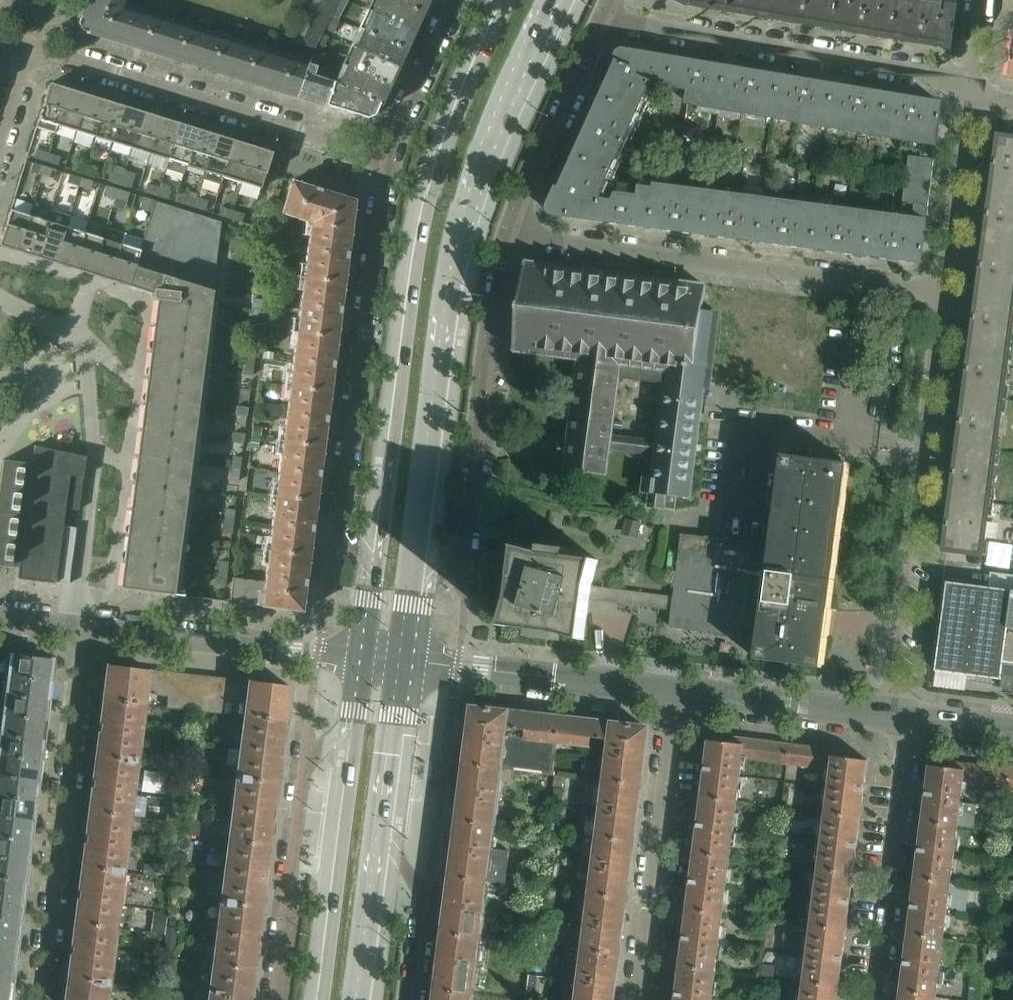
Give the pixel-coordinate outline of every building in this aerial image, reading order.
[(103,38),(111,14),(126,7),(109,0),(105,10),(88,2),(77,23),(81,31),(103,38)] [(129,0),(88,0),(88,2),(105,10),(109,0),(126,7),(129,0)] [(329,17),(338,0),(321,0),(302,37),(305,50),(312,53),(316,44),(321,34),(323,29),(329,17)] [(347,0),(338,0),(329,17),(337,21),(347,0)] [(392,0),(374,0),(369,10),(411,30),(419,13),(392,0)] [(419,13),(424,0),(392,0),(419,13)] [(775,0),(693,0),(691,4),(772,18),(775,0)] [(836,0),(775,0),(772,18),(831,28),(836,0)] [(897,0),(836,0),(831,28),(891,38),(897,0)] [(956,6),(943,4),(943,1),(936,0),(897,0),(891,38),(950,48),(956,6)] [(176,19),(179,8),(169,5),(166,17),(176,19)] [(137,10),(126,7),(111,14),(103,38),(126,45),(137,10)] [(170,21),(137,10),(126,45),(159,55),(170,21)] [(411,30),(369,10),(360,28),(402,48),(411,30)] [(209,30),(212,19),(202,17),(199,28),(209,30)] [(339,22),(337,21),(329,17),(323,29),(332,34),(339,22)] [(204,32),(170,21),(159,55),(193,66),(204,32)] [(243,42),(246,30),(236,28),(234,39),(243,42)] [(402,48),(360,28),(351,46),(394,67),(402,48)] [(239,42),(204,32),(193,66),(228,76),(239,42)] [(328,37),(321,34),(316,44),(323,48),(328,37)] [(278,51),(281,40),(271,37),(269,49),(278,51)] [(273,53),(239,42),(228,76),(262,87),(273,53)] [(394,67),(351,46),(342,65),(385,86),(394,67)] [(620,53),(619,54),(614,66),(656,85),(661,57),(625,51),(623,51),(621,52),(620,52),(620,53)] [(306,63),(273,53),(262,87),(296,97),(306,63)] [(700,63),(661,57),(656,85),(691,91),(692,87),(696,88),(700,63)] [(316,67),(306,63),(296,97),(323,106),(328,90),(321,88),(324,78),(314,75),(316,67)] [(728,68),(700,63),(696,88),(692,87),(691,91),(689,104),(721,110),(728,68)] [(385,86),(342,65),(334,83),(377,104),(385,86)] [(614,66),(600,96),(642,115),(656,85),(614,66)] [(755,73),(728,68),(721,110),(743,113),(746,95),(751,96),(755,73)] [(782,77),(755,73),(751,96),(746,95),(743,113),(775,119),(782,77)] [(808,82),(782,77),(775,119),(797,122),(799,104),(805,105),(808,82)] [(377,104),(334,83),(324,78),(321,88),(328,90),(323,106),(364,119),(372,115),(377,104)] [(836,86),(808,82),(805,105),(799,104),(797,122),(829,128),(836,86)] [(68,89),(55,86),(48,83),(35,127),(54,133),(56,126),(68,89)] [(863,91),(836,86),(829,128),(850,131),(853,112),(859,113),(863,91)] [(85,95),(68,89),(56,126),(74,131),(85,95)] [(889,95),(863,91),(859,113),(853,112),(850,131),(883,137),(889,95)] [(104,101),(85,95),(74,131),(93,137),(104,101)] [(915,100),(889,95),(883,137),(902,140),(906,121),(911,122),(915,100)] [(600,96),(589,120),(586,126),(629,144),(642,115),(600,96)] [(943,104),(915,100),(911,122),(906,121),(902,140),(923,144),(937,146),(943,104)] [(123,106),(104,101),(93,137),(111,143),(123,106)] [(141,112),(123,106),(111,143),(130,148),(141,112)] [(160,118),(141,112),(130,148),(148,154),(160,118)] [(178,124),(160,118),(148,154),(167,160),(178,124)] [(178,124),(167,160),(164,169),(182,175),(185,166),(197,129),(178,124)] [(586,126),(574,154),(616,173),(629,144),(586,126)] [(204,171),(215,135),(197,129),(185,166),(204,171)] [(220,185),(223,177),(234,141),(215,135),(204,171),(201,180),(220,185)] [(993,190),(1012,193),(1012,139),(1000,137),(993,190)] [(251,146),(234,141),(223,177),(240,183),(251,146)] [(910,156),(906,181),(932,185),(937,146),(923,144),(922,158),(910,156)] [(271,152),(251,146),(240,183),(260,189),(270,155),(271,152)] [(48,154),(36,150),(34,158),(45,162),(48,154)] [(59,157),(48,154),(45,162),(57,165),(59,157)] [(574,154),(558,187),(582,199),(606,202),(607,193),(616,173),(574,154)] [(84,165),(73,162),(70,170),(82,173),(84,165)] [(43,167),(32,164),(29,171),(41,175),(43,167)] [(96,169),(84,165),(82,173),(93,177),(96,169)] [(55,171),(43,167),(41,175),(52,179),(55,171)] [(130,188),(132,180),(134,174),(123,170),(121,177),(118,185),(130,188)] [(118,185),(121,177),(109,173),(107,181),(118,185)] [(80,179),(69,175),(66,183),(78,186),(80,179)] [(92,182),(80,179),(78,186),(89,190),(92,182)] [(309,223),(309,224),(349,229),(353,201),(290,181),(279,214),(309,223)] [(932,185),(906,181),(903,202),(915,204),(914,219),(927,221),(932,185)] [(158,188),(146,185),(144,192),(155,196),(158,188)] [(117,190),(105,186),(103,194),(114,198),(117,190)] [(657,186),(656,191),(651,228),(678,231),(681,209),(684,209),(687,190),(657,186)] [(623,224),(627,197),(617,196),(614,203),(606,202),(582,199),(558,187),(549,207),(549,208),(549,210),(549,211),(550,212),(550,213),(552,214),(553,215),(623,224)] [(169,192),(158,188),(155,196),(167,200),(169,192)] [(639,199),(627,197),(623,224),(651,228),(656,191),(641,189),(639,199)] [(128,194),(117,190),(114,198),(126,201),(128,194)] [(710,193),(687,190),(684,209),(681,209),(678,231),(705,235),(710,193)] [(993,190),(986,242),(1012,246),(1012,193),(993,190)] [(742,197),(710,193),(705,235),(732,238),(735,216),(739,216),(742,197)] [(195,200),(183,196),(181,204),(192,207),(195,200)] [(765,200),(742,197),(739,216),(735,216),(732,238),(760,242),(765,200)] [(151,200),(142,198),(139,208),(147,211),(151,200)] [(9,210),(0,239),(0,247),(17,252),(28,216),(32,204),(16,199),(12,211),(9,210)] [(206,203),(195,200),(192,207),(204,211),(206,203)] [(796,204),(765,200),(760,242),(786,245),(789,222),(793,222),(796,204)] [(172,595),(199,385),(220,222),(154,202),(142,239),(140,247),(127,286),(137,290),(138,288),(151,292),(150,299),(155,300),(153,315),(158,315),(156,324),(152,323),(149,341),(154,342),(153,350),(148,349),(146,367),(151,368),(150,376),(145,376),(143,393),(147,394),(146,402),(142,402),(139,420),(144,420),(143,429),(138,428),(136,446),(141,446),(140,455),(135,454),(133,473),(137,473),(136,482),(132,481),(129,499),(134,499),(133,508),(128,507),(126,525),(131,526),(130,534),(125,533),(123,551),(127,552),(126,560),(121,559),(118,588),(172,595)] [(820,207),(796,204),(793,222),(789,222),(786,245),(814,249),(820,207)] [(217,215),(229,219),(231,211),(220,207),(217,215)] [(849,211),(820,207),(814,249),(840,252),(843,229),(846,230),(849,211)] [(54,263),(65,227),(69,216),(50,210),(47,222),(35,258),(54,263)] [(243,215),(231,211),(229,219),(240,222),(243,215)] [(873,214),(849,211),(846,230),(843,229),(840,252),(867,256),(873,214)] [(892,216),(873,214),(867,256),(894,259),(897,237),(889,236),(892,216)] [(28,216),(17,252),(35,258),(47,222),(28,216)] [(69,216),(65,227),(54,263),(72,269),(83,233),(87,222),(69,216)] [(927,221),(914,219),(892,216),(889,236),(897,237),(894,259),(922,263),(927,221)] [(349,229),(309,224),(302,279),(342,284),(349,229)] [(105,228),(101,239),(90,275),(108,281),(123,233),(105,228)] [(83,233),(72,269),(90,275),(101,239),(83,233)] [(127,286),(140,247),(142,239),(123,233),(108,281),(127,286)] [(986,242),(979,293),(1012,298),(1012,246),(986,242)] [(706,287),(619,276),(525,264),(514,351),(581,360),(571,441),(562,440),(559,459),(568,461),(567,470),(607,475),(610,450),(658,456),(659,443),(614,437),(622,377),(667,383),(704,387),(711,388),(721,306),(705,303),(706,287)] [(342,284),(302,279),(295,334),(335,339),(342,284)] [(972,345),(1010,350),(1012,328),(1012,298),(979,293),(972,345)] [(252,299),(251,311),(259,312),(260,300),(252,299)] [(259,312),(251,311),(249,323),(257,324),(259,312)] [(335,339),(295,334),(288,388),(328,392),(335,339)] [(972,345),(966,397),(1003,402),(1010,350),(972,345)] [(246,351),(244,363),(252,364),(254,352),(246,351)] [(252,364),(244,363),(242,375),(251,376),(252,364)] [(704,387),(667,383),(659,443),(658,456),(655,478),(647,477),(645,493),(653,494),(651,508),(664,509),(666,495),(690,499),(696,452),(702,452),(703,446),(697,446),(704,387)] [(328,392),(288,388),(281,442),(321,447),(328,392)] [(966,397),(959,448),(996,453),(1003,402),(966,397)] [(245,417),(247,407),(236,406),(234,415),(245,417)] [(242,443),(243,434),(232,432),(231,441),(242,443)] [(321,447),(281,442),(275,495),(315,500),(321,447)] [(61,526),(64,508),(77,510),(84,457),(33,446),(16,579),(68,585),(74,528),(61,526)] [(996,453),(959,448),(952,500),(990,505),(996,453)] [(232,456),(231,468),(239,469),(240,457),(232,456)] [(680,551),(675,597),(592,587),(590,600),(673,611),(671,627),(743,637),(743,638),(744,638),(746,628),(763,630),(759,659),(820,668),(824,640),(828,640),(832,609),(828,608),(847,464),(786,456),(773,552),(756,550),(756,545),(695,537),(692,553),(680,551)] [(1,460),(0,468),(0,566),(9,567),(23,463),(1,460)] [(239,469),(231,468),(229,480),(237,481),(239,469)] [(315,500),(275,495),(267,550),(308,555),(315,500)] [(945,551),(947,551),(983,556),(990,505),(952,500),(945,551)] [(225,509),(224,521),(232,522),(233,510),(225,509)] [(232,522),(224,521),(222,533),(230,534),(232,522)] [(599,562),(545,555),(520,547),(517,568),(517,567),(515,567),(515,571),(516,574),(516,575),(516,577),(515,580),(515,584),(522,585),(522,589),(514,588),(513,602),(506,627),(560,634),(585,641),(590,600),(592,587),(599,562)] [(267,550),(264,580),(260,606),(300,611),(308,555),(267,550)] [(219,561),(217,573),(225,574),(227,562),(219,561)] [(993,572),(991,586),(1012,588),(1012,574),(993,572)] [(225,574),(217,573),(216,585),(224,586),(225,574)] [(229,602),(240,604),(243,579),(232,578),(229,602)] [(253,580),(243,579),(240,604),(250,605),(253,580)] [(262,582),(253,580),(250,605),(260,606),(264,580),(262,580),(262,582)] [(948,583),(937,672),(1002,680),(1003,675),(1012,677),(1012,592),(948,583)] [(9,655),(6,676),(54,682),(57,661),(9,655)] [(108,666),(104,701),(145,706),(147,691),(150,672),(149,671),(108,666)] [(150,672),(147,691),(155,692),(154,696),(169,697),(172,674),(150,672)] [(169,697),(167,709),(181,710),(185,676),(172,674),(169,697)] [(54,682),(6,676),(4,695),(52,701),(54,682)] [(185,676),(181,710),(193,711),(195,712),(200,677),(185,676)] [(200,677),(195,712),(209,713),(214,679),(200,677)] [(214,679),(209,713),(223,715),(225,703),(228,680),(214,679)] [(249,682),(228,680),(225,703),(239,705),(239,701),(247,702),(249,682)] [(249,682),(247,702),(245,717),(286,722),(291,688),(249,682)] [(52,701),(4,695),(1,715),(49,721),(52,701)] [(145,706),(104,701),(97,757),(138,762),(145,706)] [(501,770),(508,712),(475,709),(473,710),(467,761),(466,765),(501,770)] [(612,740),(615,724),(508,712),(501,770),(554,777),(558,744),(590,748),(591,737),(612,740)] [(1,715),(0,726),(0,736),(46,742),(49,721),(1,715)] [(286,722),(245,717),(237,778),(279,783),(286,722)] [(647,728),(615,724),(612,740),(607,784),(641,788),(649,730),(647,728)] [(0,736),(0,756),(44,762),(46,742),(0,736)] [(730,738),(729,744),(745,746),(743,763),(787,769),(790,746),(730,738)] [(710,740),(702,803),(737,808),(743,763),(745,746),(729,744),(711,741),(710,740)] [(851,753),(790,746),(787,769),(832,775),(834,758),(850,759),(850,754),(851,754),(851,753)] [(0,756),(0,778),(41,783),(44,762),(0,756)] [(138,762),(97,757),(89,813),(131,819),(138,762)] [(834,758),(832,775),(826,820),(861,824),(869,761),(868,761),(868,762),(850,759),(834,758)] [(950,763),(950,769),(965,771),(963,786),(1006,792),(1009,770),(950,763)] [(494,826),(501,770),(466,765),(459,821),(494,826)] [(931,766),(927,794),(923,823),(957,827),(962,786),(963,786),(965,771),(950,769),(931,767),(931,766)] [(0,778),(0,798),(39,803),(41,783),(0,778)] [(279,783),(237,778),(229,841),(271,847),(279,783)] [(641,788),(607,784),(600,840),(634,845),(641,788)] [(0,798),(0,818),(36,823),(39,803),(0,798)] [(737,808),(702,803),(695,859),(730,864),(737,808)] [(131,819),(89,813),(82,868),(124,873),(131,819)] [(551,815),(549,830),(563,831),(565,817),(551,815)] [(0,818),(0,838),(34,842),(36,823),(0,818)] [(861,824),(826,820),(819,875),(854,880),(861,824)] [(510,851),(491,848),(494,826),(459,821),(452,877),(487,881),(506,884),(510,851)] [(957,827),(923,823),(916,879),(950,884),(957,827)] [(549,834),(548,845),(558,846),(560,835),(549,834)] [(0,838),(0,859),(31,863),(34,842),(0,838)] [(634,845),(600,840),(592,896),(627,900),(634,845)] [(271,847),(229,841),(221,903),(263,909),(271,847)] [(0,859),(0,879),(28,883),(31,863),(0,859)] [(730,864),(695,859),(688,915),(722,919),(730,864)] [(547,863),(545,877),(554,878),(556,864),(547,863)] [(145,866),(144,876),(158,878),(159,867),(145,866)] [(124,873),(82,868),(75,924),(117,929),(124,873)] [(854,880),(819,875),(812,930),(847,935),(854,880)] [(480,937),(487,881),(452,877),(445,932),(480,937)] [(0,879),(0,900),(26,903),(28,883),(0,879)] [(950,884),(916,879),(909,939),(942,944),(950,884)] [(954,889),(953,908),(968,909),(970,890),(954,889)] [(627,900),(592,896),(585,951),(620,956),(627,900)] [(0,900),(0,920),(23,923),(26,903),(0,900)] [(263,909),(221,903),(213,965),(255,971),(263,909)] [(154,913),(152,925),(167,927),(169,915),(154,913)] [(722,919),(688,915),(681,971),(715,975),(722,919)] [(0,920),(0,940),(21,943),(23,923),(0,920)] [(117,929),(75,924),(68,980),(110,985),(117,929)] [(166,936),(166,941),(177,942),(178,930),(167,928),(166,936)] [(847,935),(812,930),(805,987),(839,991),(847,935)] [(480,937),(445,932),(438,987),(473,992),(480,937)] [(942,944),(909,939),(901,995),(936,999),(942,944)] [(0,940),(0,961),(18,963),(21,943),(0,940)] [(585,951),(579,999),(615,999),(620,956),(585,951)] [(0,961),(0,981),(16,983),(18,963),(0,961)] [(213,965),(209,997),(235,999),(251,999),(255,971),(213,965)] [(681,971),(677,999),(712,999),(715,975),(681,971)] [(68,980),(66,999),(108,999),(110,985),(68,980)] [(438,987),(436,999),(472,999),(473,992),(438,987)] [(805,987),(803,999),(838,999),(839,991),(805,987)] [(968,999),(980,999),(981,991),(970,990),(968,999)]
